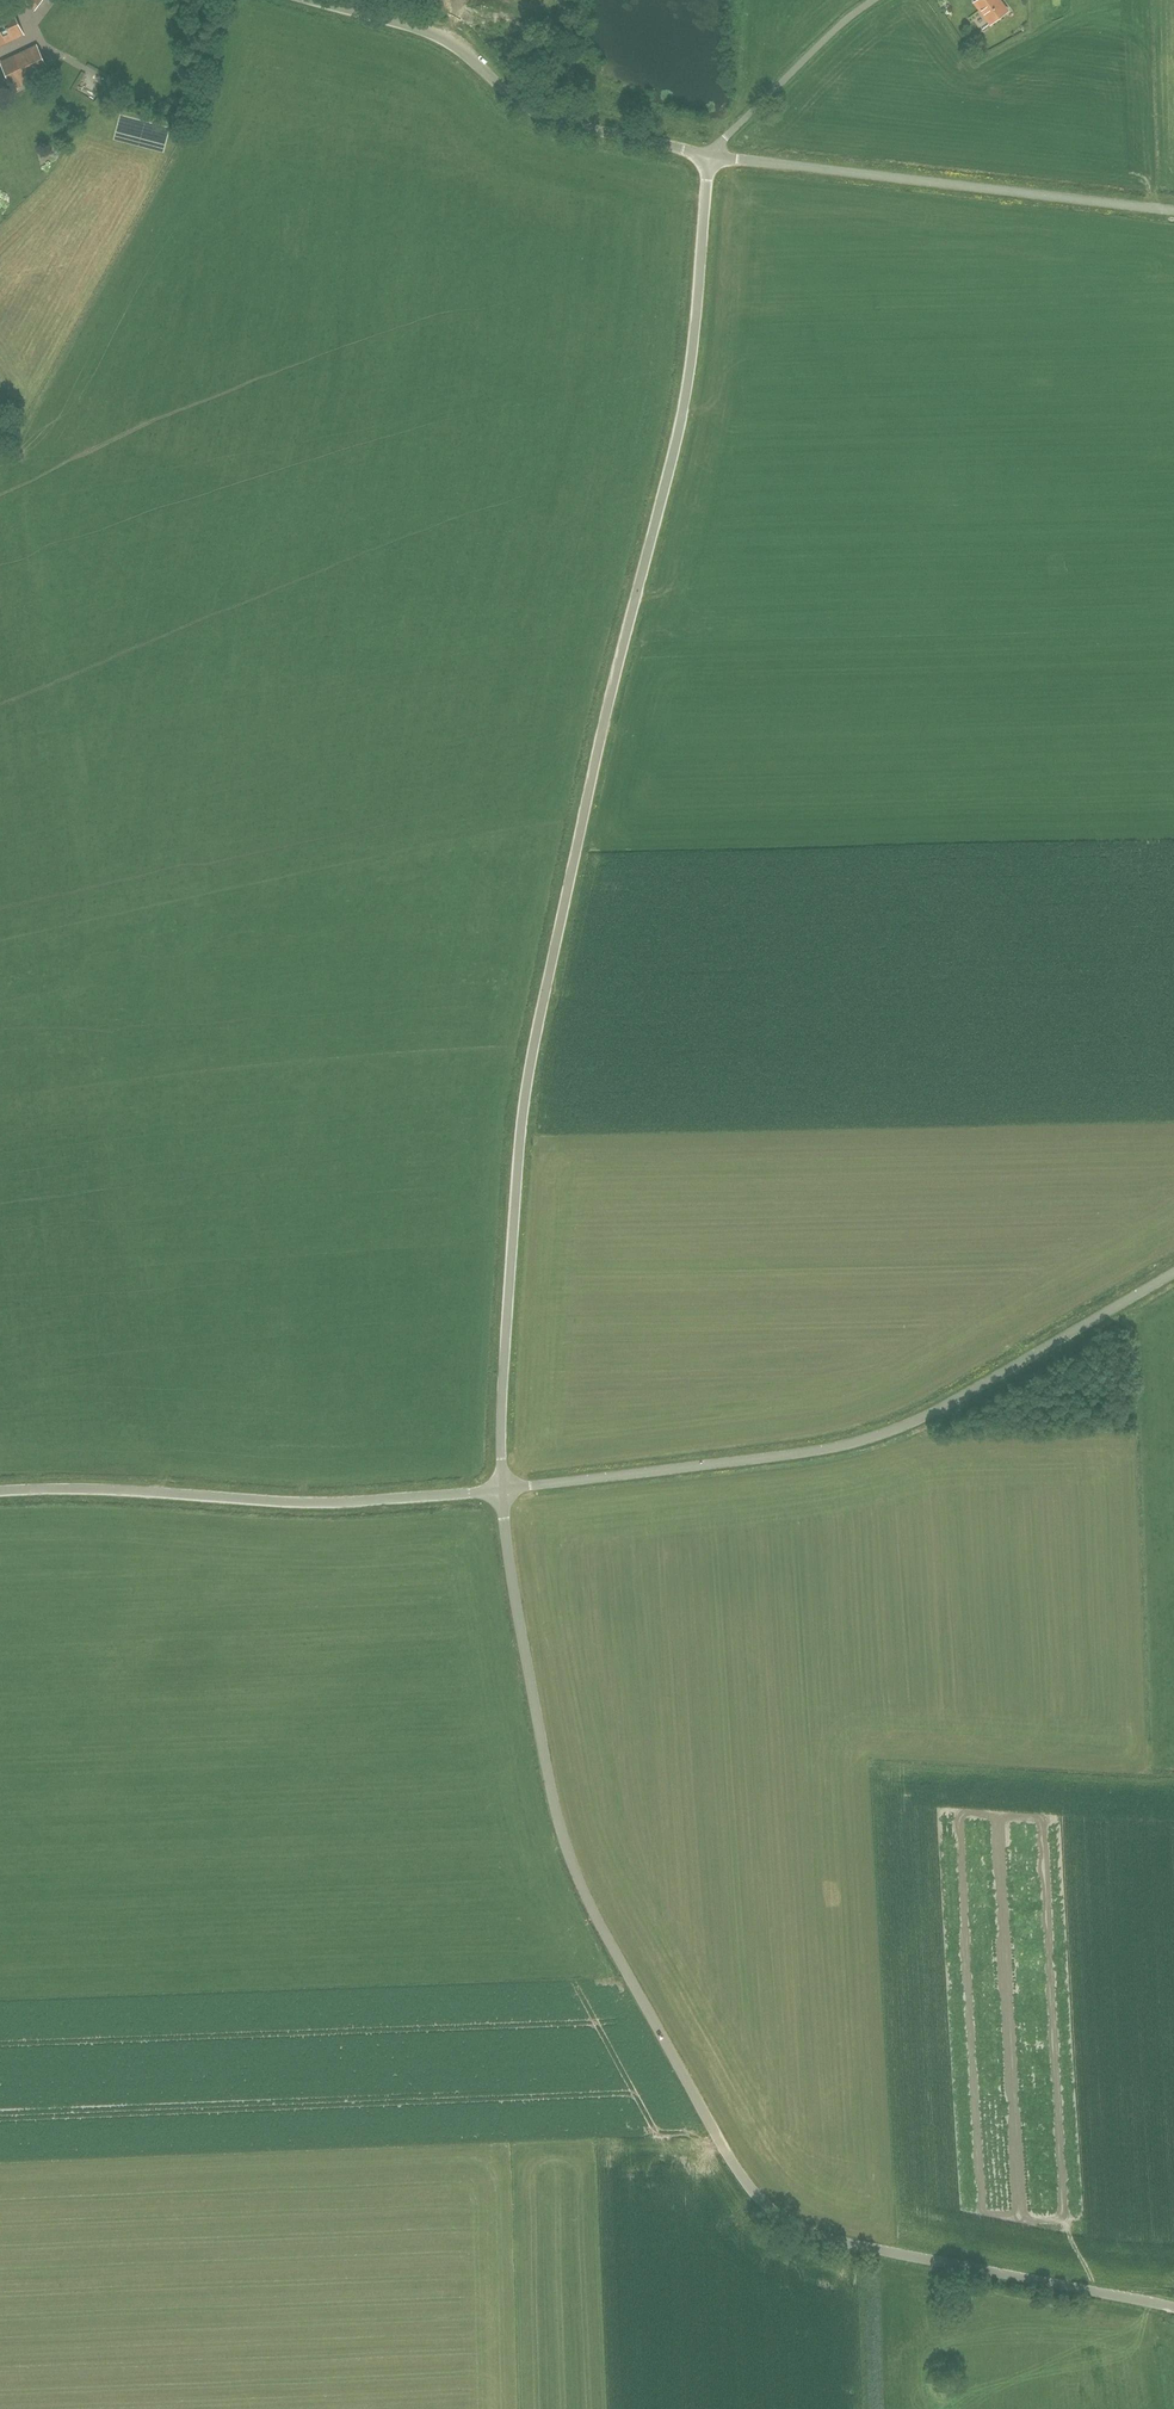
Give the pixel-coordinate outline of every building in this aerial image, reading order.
[(35,8),(41,0),(24,0),(35,8)] [(1007,11),(999,0),(976,0),(974,1),(991,23),(1007,11)] [(12,12),(0,18),(0,45),(23,33),(12,12)] [(1,61),(14,89),(49,73),(36,45),(1,61)]
